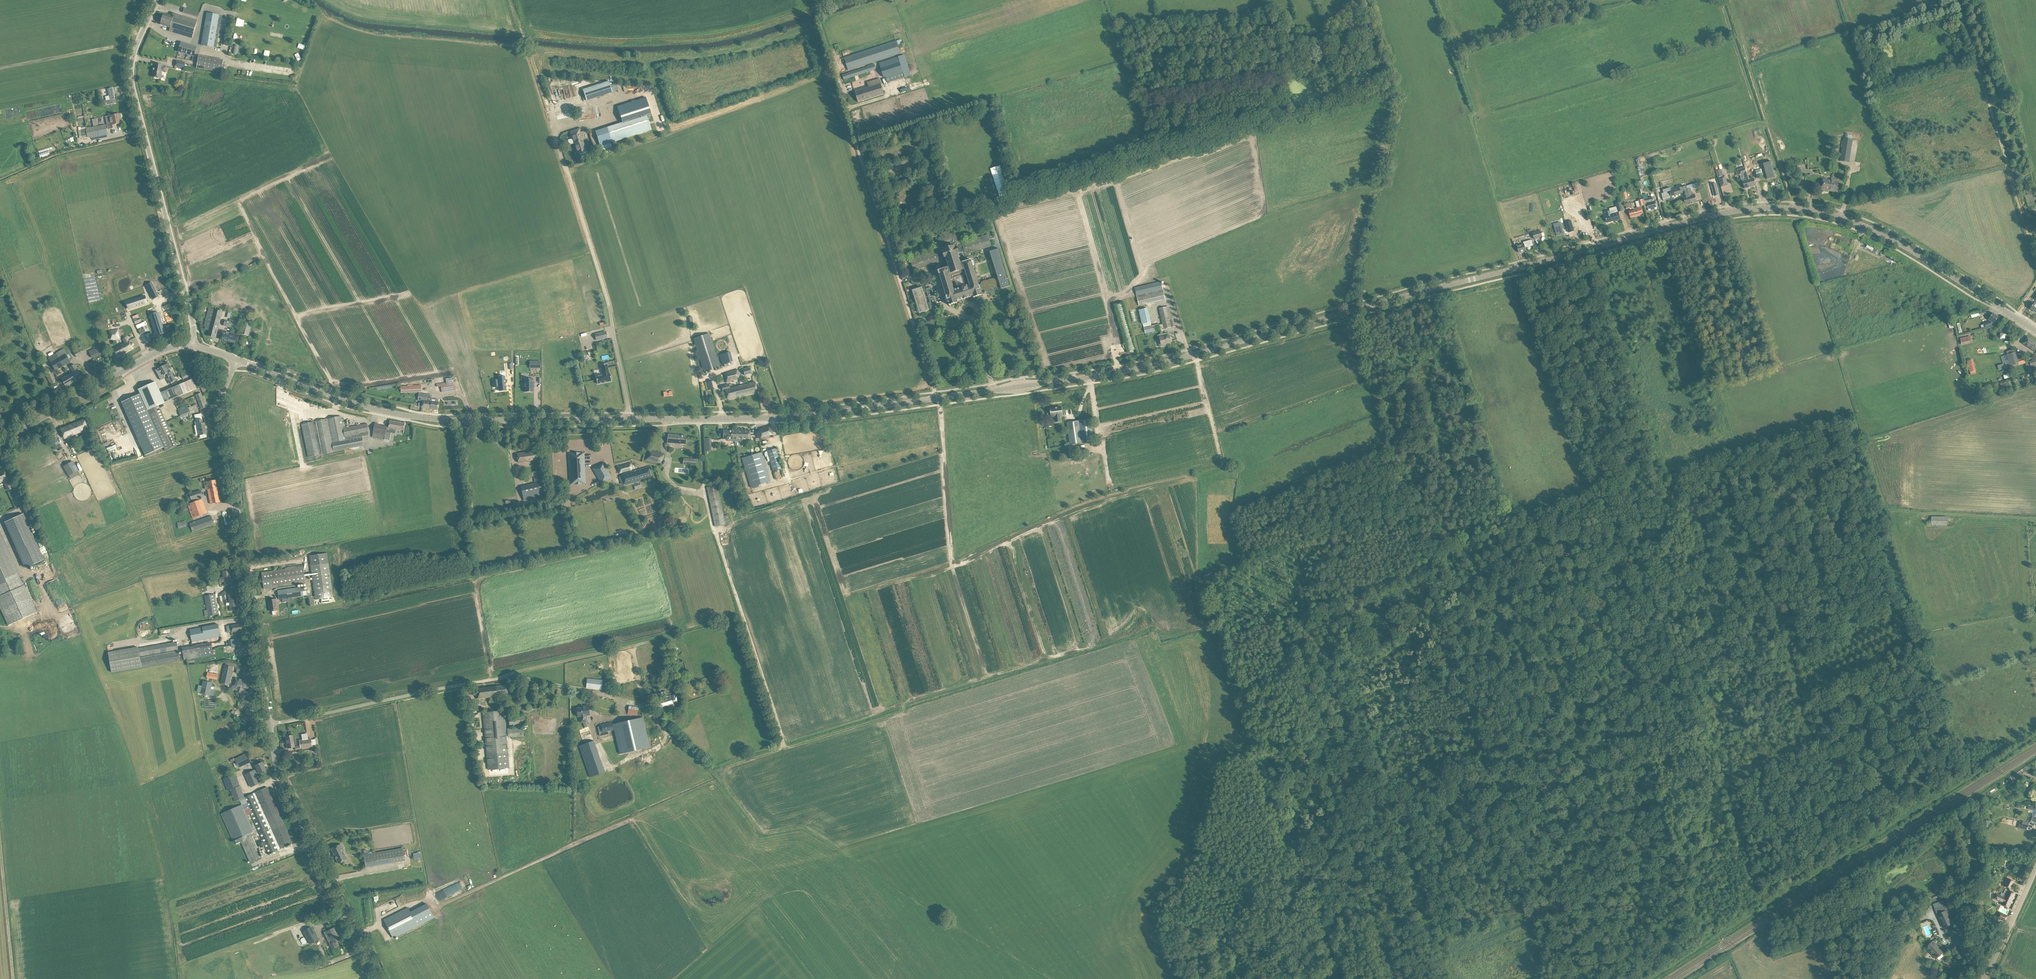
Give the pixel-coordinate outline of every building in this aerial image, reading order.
[(169,31),(174,33),(192,38),(197,20),(174,13),(173,17),(163,14),(160,24),(170,27),(169,31)] [(201,45),(214,47),(219,15),(207,13),(201,45)] [(896,40),(842,58),(843,59),(843,61),(845,60),(848,70),(900,53),(896,40)] [(181,42),(178,51),(194,56),(196,47),(181,42)] [(879,62),(884,77),(886,77),(887,82),(911,75),(905,54),(879,62)] [(196,68),(221,73),(224,60),(199,55),(196,68)] [(152,77),(154,77),(155,78),(158,79),(159,78),(161,78),(163,70),(166,71),(167,66),(163,66),(164,65),(154,63),(152,77)] [(842,75),(843,76),(844,79),(875,69),(874,63),(867,66),(867,67),(843,75),(842,75)] [(855,91),(858,102),(884,94),(879,78),(867,82),(869,87),(855,91)] [(610,81),(583,88),(586,100),(613,93),(610,81)] [(844,84),(846,92),(854,91),(852,82),(844,84)] [(110,99),(105,100),(106,104),(116,102),(113,90),(109,91),(110,99)] [(651,113),(646,98),(642,99),(617,107),(622,123),(647,115),(647,114),(651,113)] [(108,116),(105,117),(107,126),(110,125),(111,128),(116,127),(116,124),(120,123),(119,120),(120,120),(119,114),(114,115),(108,116)] [(647,115),(622,123),(596,131),(600,146),(652,130),(647,115)] [(81,130),(82,136),(87,135),(87,137),(91,137),(107,134),(106,125),(81,130)] [(571,132),(578,153),(586,150),(579,129),(571,132)] [(1841,158),(1849,159),(1852,139),(1844,138),(1841,158)] [(1770,160),(1762,163),(1766,179),(1775,177),(1770,160)] [(1007,195),(999,165),(989,168),(997,198),(1007,195)] [(1755,178),(1752,166),(1745,168),(1751,187),(1756,185),(1754,178),(1755,178)] [(1751,187),(1745,168),(1738,170),(1739,175),(1740,175),(1742,181),(1743,181),(1745,189),(1751,187)] [(1719,177),(1721,187),(1728,185),(1725,175),(1719,177)] [(1822,188),(1830,189),(1831,181),(1823,179),(1822,188)] [(1830,189),(1829,190),(1838,192),(1839,182),(1831,181),(1830,189)] [(1716,182),(1711,184),(1714,196),(1719,195),(1716,182)] [(1696,183),(1686,186),(1691,204),(1697,202),(1695,194),(1693,195),(1691,190),(1698,188),(1696,183)] [(1686,205),(1691,204),(1686,186),(1686,185),(1686,186),(1683,187),(1683,186),(1682,187),(1680,188),(1680,187),(1673,189),(1675,195),(1685,192),(1686,197),(1684,197),(1686,205)] [(1671,194),(1670,191),(1661,193),(1663,199),(1663,200),(1669,199),(1668,197),(1672,196),(1671,194)] [(1642,199),(1645,208),(1648,207),(1649,210),(1657,208),(1654,196),(1642,199)] [(1621,201),(1616,203),(1617,207),(1617,209),(1610,211),(1605,212),(1606,215),(1605,216),(1607,223),(1615,220),(1615,222),(1620,220),(1618,212),(1623,211),(1624,211),(1621,201)] [(1642,213),(1641,207),(1629,210),(1630,212),(1631,217),(1637,216),(1637,215),(1642,213)] [(1563,234),(1560,223),(1553,225),(1557,236),(1563,234)] [(1532,233),(1534,239),(1543,236),(1541,230),(1532,233)] [(998,284),(1000,283),(1002,288),(1011,285),(1000,248),(990,251),(999,279),(997,279),(996,279),(995,280),(993,280),(991,280),(990,280),(988,281),(986,281),(985,281),(984,282),(983,283),(982,283),(982,285),(981,285),(980,286),(971,260),(968,261),(967,259),(967,258),(966,254),(992,246),(990,239),(994,238),(992,233),(988,234),(963,242),(960,238),(956,235),(951,233),(951,231),(949,231),(947,231),(946,231),(944,232),(942,233),(941,234),(939,235),(941,237),(937,240),(936,245),(936,251),(910,259),(913,270),(939,262),(941,267),(944,267),(944,269),(938,270),(946,296),(944,296),(946,302),(948,301),(949,305),(958,302),(958,301),(973,296),(973,297),(982,295),(981,289),(982,288),(983,288),(984,288),(985,288),(987,288),(988,288),(989,288),(990,288),(992,287),(993,287),(994,287),(995,286),(996,285),(997,285),(998,284)] [(1833,233),(1832,237),(1852,243),(1853,239),(1833,233)] [(1524,243),(1520,244),(1517,245),(1519,252),(1526,250),(1525,247),(1533,245),(1532,240),(1524,242),(1524,243)] [(1165,299),(1161,281),(1135,287),(1139,306),(1165,299)] [(152,282),(146,285),(151,295),(156,292),(152,282)] [(913,290),(920,313),(929,310),(922,287),(913,290)] [(134,299),(129,301),(132,308),(147,303),(145,296),(138,298),(138,300),(135,301),(134,299)] [(1118,304),(1121,317),(1126,316),(1122,303),(1118,304)] [(163,304),(152,309),(154,312),(165,307),(163,304)] [(1159,308),(1164,329),(1175,326),(1173,319),(1171,319),(1169,306),(1159,308)] [(205,326),(205,329),(209,330),(207,336),(216,338),(217,333),(219,322),(211,320),(214,309),(209,308),(204,326),(205,326)] [(231,309),(229,319),(238,321),(240,311),(231,309)] [(152,312),(146,315),(152,329),(158,327),(152,312)] [(1983,324),(1985,327),(1995,323),(1999,316),(1993,313),(1989,320),(1991,321),(1983,324)] [(224,326),(235,328),(237,323),(225,320),(224,326)] [(240,334),(248,336),(252,322),(244,320),(240,334)] [(140,334),(145,332),(143,326),(147,324),(145,322),(137,326),(140,334)] [(1144,327),(1145,333),(1160,330),(1159,324),(1144,327)] [(119,329),(118,329),(108,331),(110,337),(111,340),(113,340),(120,339),(120,338),(121,338),(119,329)] [(220,339),(237,344),(239,335),(223,331),(220,339)] [(606,332),(595,335),(596,340),(607,337),(606,332)] [(1160,341),(1159,341),(1160,347),(1166,345),(1165,344),(1171,342),(1169,332),(1165,333),(1165,336),(1160,338),(1160,341)] [(694,338),(704,372),(720,367),(709,333),(694,338)] [(1960,338),(1962,345),(1972,343),(1971,336),(1960,338)] [(2035,352),(2035,342),(2027,336),(2022,343),(2035,352)] [(113,349),(117,357),(133,348),(127,337),(123,339),(125,342),(113,349)] [(89,352),(92,358),(101,353),(98,347),(89,352)] [(48,358),(55,371),(71,362),(63,349),(48,358)] [(74,352),(77,357),(83,353),(80,349),(74,352)] [(2007,354),(2001,356),(2003,364),(2005,368),(2013,365),(2018,364),(2019,365),(2023,364),(2021,358),(2017,359),(2015,352),(2013,353),(2007,354)] [(1967,361),(1970,372),(1976,370),(1973,359),(1967,361)] [(73,372),(70,374),(75,382),(82,377),(78,369),(75,364),(70,367),(73,372)] [(168,364),(156,370),(161,380),(165,378),(164,375),(167,373),(169,377),(167,379),(169,384),(171,383),(172,383),(172,382),(176,380),(170,369),(170,368),(168,364)] [(596,376),(597,384),(612,381),(611,379),(612,379),(611,375),(610,375),(610,373),(609,373),(607,364),(601,365),(603,374),(596,376)] [(732,380),(736,378),(740,377),(737,369),(728,372),(723,374),(726,382),(732,380)] [(46,373),(51,385),(56,382),(51,371),(46,373)] [(181,374),(183,379),(189,377),(188,374),(191,373),(190,371),(187,372),(186,372),(181,374)] [(75,382),(70,374),(61,379),(66,387),(75,382)] [(499,379),(493,380),(494,387),(499,386),(500,391),(507,390),(505,376),(501,376),(501,379),(499,379)] [(155,382),(139,389),(141,394),(148,410),(197,388),(193,378),(160,393),(155,382)] [(447,382),(441,383),(441,386),(442,390),(442,393),(456,390),(455,386),(454,381),(453,381),(453,378),(446,378),(447,382)] [(534,379),(525,379),(525,392),(534,392),(534,379)] [(2000,383),(2002,389),(2010,386),(2008,381),(2000,383)] [(755,382),(730,388),(729,384),(721,386),(722,390),(725,390),(727,399),(757,391),(755,382)] [(401,387),(401,388),(402,393),(415,392),(422,391),(421,386),(421,385),(401,387)] [(196,395),(202,409),(206,407),(204,402),(206,401),(203,396),(202,396),(201,393),(196,395)] [(419,393),(418,400),(422,401),(422,403),(419,403),(418,407),(422,407),(438,409),(439,403),(438,402),(438,399),(431,399),(427,398),(427,394),(419,393)] [(158,434),(157,431),(149,414),(148,410),(141,394),(122,402),(138,439),(151,433),(153,436),(158,434)] [(181,416),(191,413),(189,407),(179,410),(181,416)] [(1055,418),(1060,418),(1060,415),(1062,415),(1061,407),(1057,407),(1056,408),(1054,408),(1051,408),(1052,408),(1050,408),(1051,411),(1050,411),(1050,412),(1047,412),(1047,413),(1048,417),(1055,416),(1055,418)] [(161,409),(149,414),(157,431),(158,434),(166,451),(177,446),(161,409)] [(305,423),(302,424),(303,429),(308,457),(334,452),(334,451),(349,448),(359,446),(364,445),(362,437),(368,435),(369,431),(368,428),(367,423),(345,428),(343,428),(342,422),(341,416),(305,423)] [(86,439),(87,441),(92,440),(87,429),(88,429),(84,419),(61,429),(65,438),(83,431),(86,439)] [(202,419),(197,420),(200,435),(207,434),(205,423),(202,423),(201,420),(202,420),(202,419)] [(1067,422),(1068,427),(1070,444),(1094,441),(1091,419),(1067,422)] [(373,432),(372,437),(382,439),(382,434),(385,434),(386,432),(391,433),(395,433),(396,429),(404,430),(405,423),(389,421),(388,427),(387,427),(378,425),(378,423),(375,423),(373,432)] [(758,438),(759,441),(773,437),(769,425),(755,429),(757,437),(758,438)] [(734,439),(735,430),(732,430),(723,430),(723,439),(730,439),(730,440),(732,441),(732,439),(734,439)] [(750,430),(735,430),(734,439),(750,439),(750,430)] [(667,443),(681,444),(681,443),(686,444),(687,436),(668,434),(667,443)] [(767,451),(773,471),(783,468),(776,448),(767,451)] [(645,460),(661,464),(664,454),(649,450),(645,460)] [(517,454),(518,462),(538,459),(537,451),(517,454)] [(742,458),(751,487),(770,481),(762,452),(742,458)] [(569,454),(570,465),(572,465),(572,469),(570,469),(571,484),(576,484),(576,482),(580,482),(580,484),(585,483),(585,468),(583,468),(582,453),(578,454),(578,455),(575,455),(575,454),(569,454)] [(63,467),(68,476),(78,471),(73,462),(63,467)] [(612,477),(603,463),(594,469),(593,468),(593,469),(601,483),(612,477)] [(632,470),(632,468),(631,463),(617,466),(619,473),(630,471),(632,470)] [(623,479),(624,484),(640,480),(640,479),(651,476),(648,467),(622,475),(623,479)] [(3,481),(8,490),(11,489),(7,479),(8,479),(4,470),(0,471),(0,482),(3,481)] [(533,472),(533,476),(534,482),(542,481),(541,470),(533,472)] [(209,489),(208,489),(211,504),(220,502),(216,480),(208,481),(209,489)] [(521,486),(524,501),(544,497),(541,482),(521,486)] [(707,487),(715,527),(730,524),(728,515),(723,516),(717,485),(707,487)] [(186,494),(188,501),(187,501),(193,518),(207,513),(202,499),(201,499),(201,497),(202,496),(200,490),(186,494)] [(7,521),(27,567),(44,559),(23,514),(7,521)] [(190,524),(193,532),(214,524),(211,516),(190,524)] [(1932,516),(1932,525),(1949,525),(1949,516),(1932,516)] [(177,522),(179,528),(186,526),(185,520),(177,522)] [(8,625),(37,612),(24,585),(23,585),(19,576),(20,576),(0,530),(0,608),(8,625)] [(327,553),(310,555),(315,600),(323,599),(326,598),(333,597),(327,553)] [(264,588),(276,587),(305,583),(303,565),(287,567),(287,569),(269,572),(262,573),(264,588)] [(219,578),(220,582),(224,582),(225,585),(232,584),(230,570),(223,571),(224,577),(219,578)] [(303,587),(278,590),(279,599),(304,595),(303,587)] [(228,590),(230,611),(233,610),(238,610),(235,589),(230,590),(228,590)] [(205,596),(208,610),(204,610),(205,616),(218,614),(214,594),(205,596)] [(278,599),(269,600),(270,611),(272,611),(273,615),(278,614),(278,610),(277,603),(278,603),(278,599)] [(190,629),(192,641),(220,636),(218,624),(190,629)] [(232,636),(242,634),(241,624),(231,626),(232,632),(232,636)] [(243,638),(231,639),(232,647),(237,646),(239,655),(240,655),(241,656),(243,656),(243,655),(244,655),(246,654),(243,638)] [(177,641),(138,648),(142,667),(180,660),(177,641)] [(197,645),(182,648),(184,660),(186,660),(195,658),(199,657),(197,645)] [(138,647),(108,653),(112,673),(142,667),(138,648),(138,647)] [(223,671),(221,683),(222,683),(224,683),(226,684),(228,684),(230,684),(232,672),(233,667),(232,667),(233,663),(226,662),(225,665),(224,665),(223,671)] [(657,668),(659,673),(666,671),(664,665),(657,668)] [(238,687),(237,690),(236,693),(241,695),(242,691),(243,688),(245,680),(235,678),(233,686),(238,687)] [(601,689),(602,680),(587,679),(586,688),(601,689)] [(245,680),(243,688),(248,690),(247,692),(251,693),(251,691),(252,691),(254,683),(245,680)] [(201,694),(214,696),(215,690),(211,689),(212,683),(203,681),(202,686),(198,685),(197,691),(201,692),(201,694)] [(506,685),(476,689),(478,699),(497,696),(497,695),(508,694),(506,685)] [(664,697),(654,700),(657,710),(679,704),(676,694),(668,696),(666,697),(666,695),(664,696),(664,697)] [(509,704),(510,713),(522,712),(521,703),(509,704)] [(583,722),(585,727),(588,727),(586,722),(587,721),(586,718),(585,718),(585,715),(590,715),(588,705),(584,706),(584,707),(576,708),(578,716),(580,716),(581,722),(583,722)] [(628,715),(638,715),(638,706),(628,705),(628,715)] [(505,711),(484,713),(483,713),(488,770),(510,768),(508,752),(505,711)] [(509,716),(509,725),(525,724),(524,715),(509,716)] [(613,724),(620,754),(649,747),(642,717),(613,724)] [(602,732),(613,729),(612,723),(601,725),(602,732)] [(507,728),(508,738),(524,736),(523,727),(507,728)] [(292,735),(286,736),(288,748),(294,747),(294,745),(294,744),(296,743),(295,735),(292,735)] [(311,738),(299,740),(300,746),(295,747),(296,750),(301,749),(313,747),(311,738)] [(584,744),(579,746),(581,750),(591,777),(605,772),(594,740),(584,744)] [(235,759),(239,767),(251,762),(247,753),(235,759)] [(257,769),(255,770),(258,776),(261,775),(260,773),(266,770),(262,762),(256,765),(257,769)] [(2012,776),(2014,780),(2030,768),(2027,765),(2012,776)] [(256,773),(255,770),(245,774),(251,787),(260,783),(255,773),(256,773)] [(228,777),(224,779),(228,790),(231,789),(235,801),(240,799),(244,798),(244,797),(240,786),(235,774),(228,777)] [(267,787),(253,793),(278,850),(288,845),(292,843),(267,787)] [(244,798),(240,799),(246,813),(250,811),(269,854),(278,850),(253,793),(244,797),(244,798)] [(233,841),(239,838),(250,862),(261,857),(251,833),(254,832),(241,804),(221,813),(233,841)] [(331,849),(339,863),(347,859),(342,849),(343,848),(341,844),(331,849)] [(403,848),(394,849),(396,862),(405,860),(403,848)] [(2005,886),(2011,889),(2014,881),(2009,879),(2005,886)] [(1984,887),(1985,894),(1990,893),(1989,892),(1995,893),(1996,890),(1985,886),(1984,887)] [(2002,892),(2000,896),(2002,896),(2002,897),(2005,898),(2012,901),(2015,893),(2005,889),(2003,893),(2002,892)] [(2002,896),(2000,896),(1996,894),(1994,898),(2003,902),(2002,905),(2009,908),(2012,901),(2005,898),(2002,897),(2002,896)] [(384,920),(393,938),(417,926),(408,907),(384,920)] [(1950,909),(1937,915),(1943,928),(1956,921),(1950,909)] [(1998,918),(2005,921),(2008,916),(2000,912),(1998,918)] [(327,931),(329,936),(333,942),(330,944),(332,949),(338,946),(336,942),(340,940),(334,927),(327,931)] [(314,929),(305,934),(310,944),(319,939),(314,929)] [(1926,946),(1933,954),(1937,958),(1942,953),(1937,947),(1938,947),(1933,941),(1926,946)]
